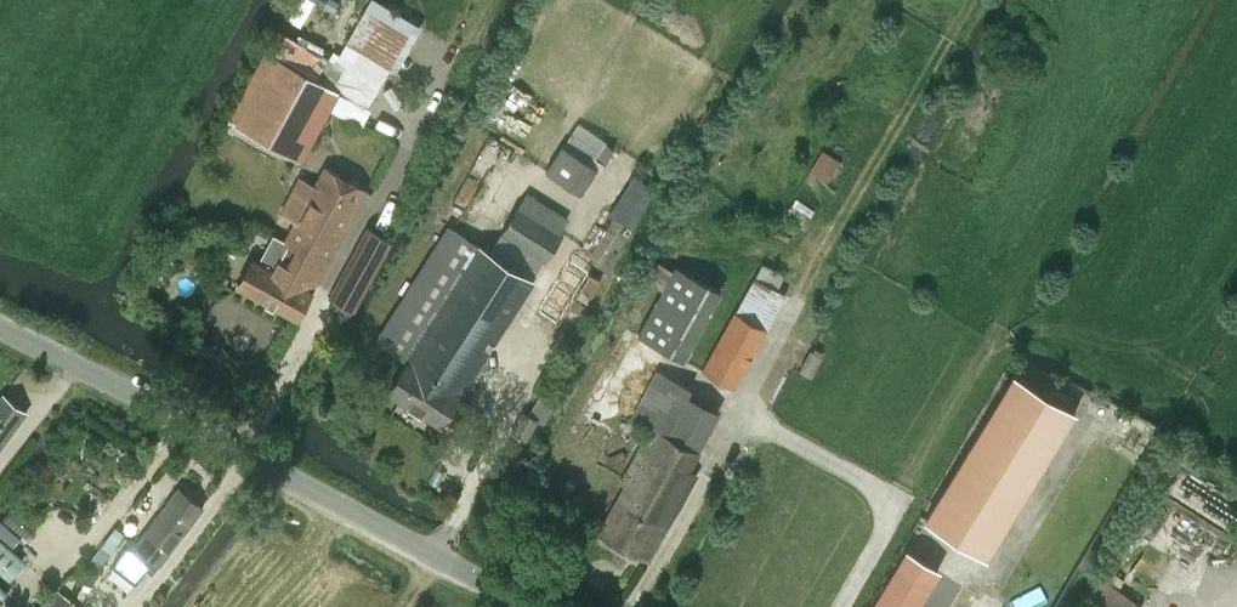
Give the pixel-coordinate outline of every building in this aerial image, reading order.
[(341,1),(340,0),(316,0),(336,11),(341,1)] [(374,0),(371,0),(347,43),(389,65),(414,23),(374,0)] [(274,56),(237,124),(301,160),(339,91),(274,56)] [(601,140),(591,155),(602,161),(612,146),(601,140)] [(579,195),(596,171),(562,148),(545,172),(579,195)] [(823,150),(810,170),(828,180),(840,160),(823,150)] [(299,176),(280,210),(296,219),(285,240),(326,262),(366,189),(325,166),(315,185),(299,176)] [(524,194),(500,232),(543,260),(560,232),(542,221),(548,210),(524,194)] [(436,379),(460,393),(532,278),(448,224),(375,340),(406,360),(397,376),(409,383),(413,377),(431,388),(436,379)] [(355,309),(392,241),(367,227),(330,295),(355,309)] [(311,290),(326,262),(285,240),(271,266),(269,266),(269,267),(252,258),(237,285),(297,318),(312,290),(311,290)] [(594,296),(605,280),(571,257),(560,272),(594,296)] [(658,261),(648,279),(664,288),(674,271),(658,261)] [(683,360),(721,292),(677,266),(674,271),(664,288),(638,334),(683,360)] [(734,388),(766,328),(734,311),(702,370),(734,388)] [(657,369),(632,416),(652,427),(666,434),(697,452),(717,415),(686,398),(691,388),(657,369)] [(987,557),(1075,409),(1012,372),(1011,371),(1009,373),(922,519),(987,557)] [(413,377),(409,383),(397,376),(387,391),(440,425),(460,393),(436,379),(431,388),(413,377)] [(523,409),(511,431),(526,439),(550,398),(540,392),(528,412),(523,409)] [(27,412),(3,394),(0,399),(0,450),(27,412)] [(688,469),(697,452),(666,434),(652,427),(622,483),(625,485),(599,533),(649,560),(696,473),(688,469)] [(136,545),(132,550),(151,565),(147,569),(152,574),(160,564),(203,507),(179,487),(136,545)] [(8,576),(23,559),(0,538),(0,569),(8,576)] [(112,566),(136,584),(147,569),(151,565),(132,550),(127,547),(112,566)] [(919,555),(905,547),(869,606),(915,606),(939,567),(919,555)] [(1140,606),(1099,575),(1088,591),(1105,604),(1102,606),(1139,606),(1140,606)] [(37,606),(69,606),(71,605),(53,589),(37,606)]
